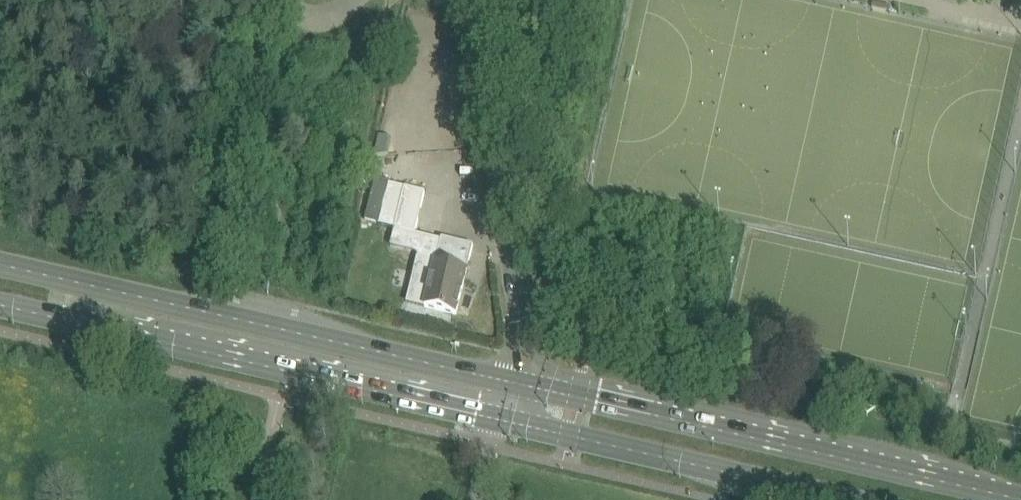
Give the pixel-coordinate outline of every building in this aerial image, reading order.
[(426,193),(405,187),(395,228),(416,233),(426,193)] [(425,307),(456,315),(473,246),(442,238),(425,307)]
